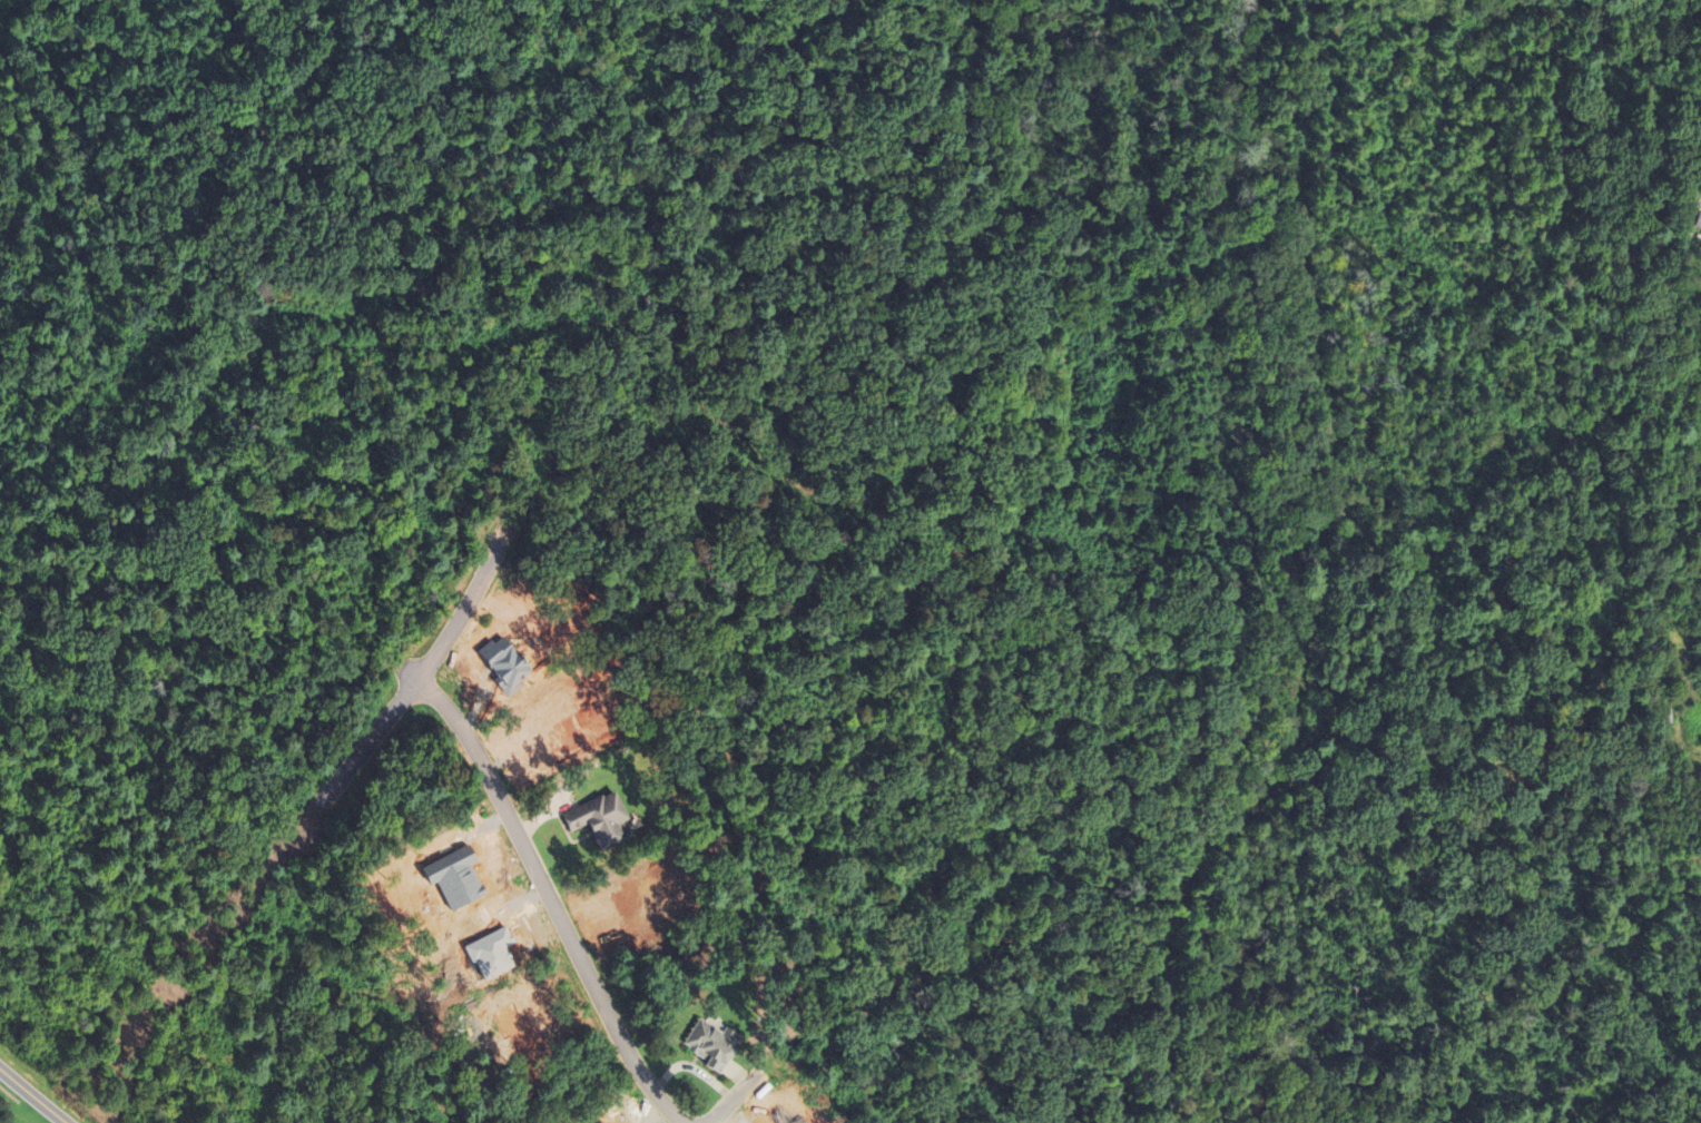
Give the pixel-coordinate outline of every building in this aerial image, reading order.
[(559,814),(613,789),(629,820),(618,826),(626,839),(599,851),(587,825),(568,834),(559,814)] [(682,1045),(687,1047),(686,1050),(706,1063),(705,1065),(719,1075),(740,1040),(734,1035),(735,1033),(720,1024),(717,1031),(698,1019),(682,1045)]
